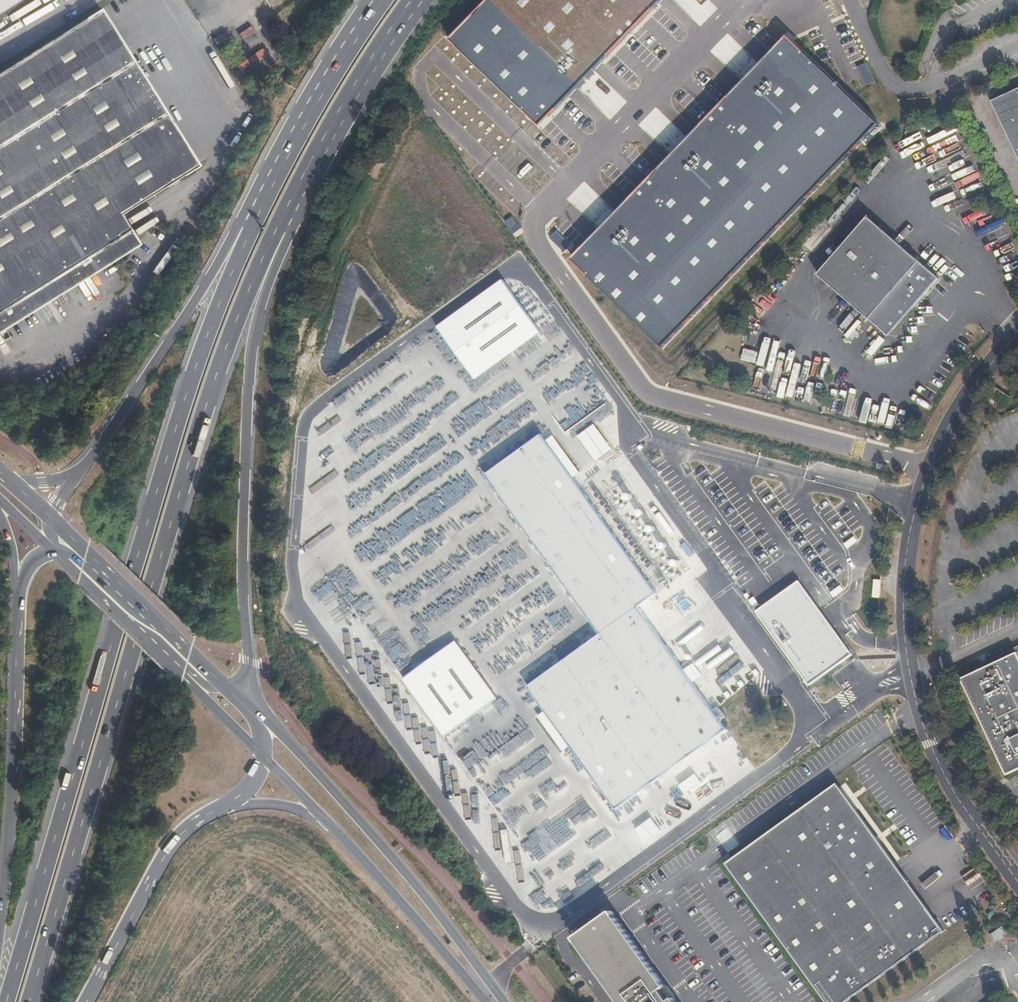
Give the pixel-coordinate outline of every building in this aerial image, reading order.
[(17,0),(0,0),(0,11),(17,0)] [(655,4),(659,0),(492,0),(453,41),(540,124),(655,4)] [(168,129),(161,117),(136,77),(126,61),(96,14),(0,74),(0,327),(136,241),(121,216),(194,170),(168,129)] [(880,125),(790,38),(573,262),(663,348),(880,125)] [(130,60),(126,61),(136,77),(137,73),(130,60)] [(992,102),(1017,157),(1017,89),(992,102)] [(161,117),(168,129),(170,125),(165,117),(161,117)] [(890,337),(941,279),(868,218),(819,276),(890,337)] [(814,235),(823,224),(819,220),(809,230),(814,235)] [(438,327),(476,378),(542,332),(505,282),(438,327)] [(1012,398),(1003,393),(998,401),(1006,406),(1012,398)] [(617,809),(648,787),(697,752),(727,730),(638,606),(657,593),(579,484),(542,435),(487,475),(601,634),(529,687),(617,809)] [(756,611),(810,684),(852,654),(798,580),(756,611)] [(446,736),(498,699),(456,641),(404,678),(446,736)] [(1017,653),(962,679),(1007,775),(1017,769),(1017,655),(1017,653)] [(697,752),(648,787),(666,812),(714,776),(697,752)] [(734,871),(828,1001),(845,1001),(943,931),(838,784),(836,785),(801,811),(806,819),(734,871)] [(728,863),(734,871),(806,819),(801,811),(728,863)] [(675,997),(670,1000),(669,998),(670,998),(670,997),(670,996),(671,996),(671,995),(671,994),(671,993),(670,993),(670,992),(669,991),(668,991),(667,991),(667,990),(666,990),(665,991),(664,991),(663,989),(667,986),(613,910),(575,937),(621,1001),(678,1001),(675,997)] [(1007,932),(1002,926),(990,935),(994,941),(1007,932)]
